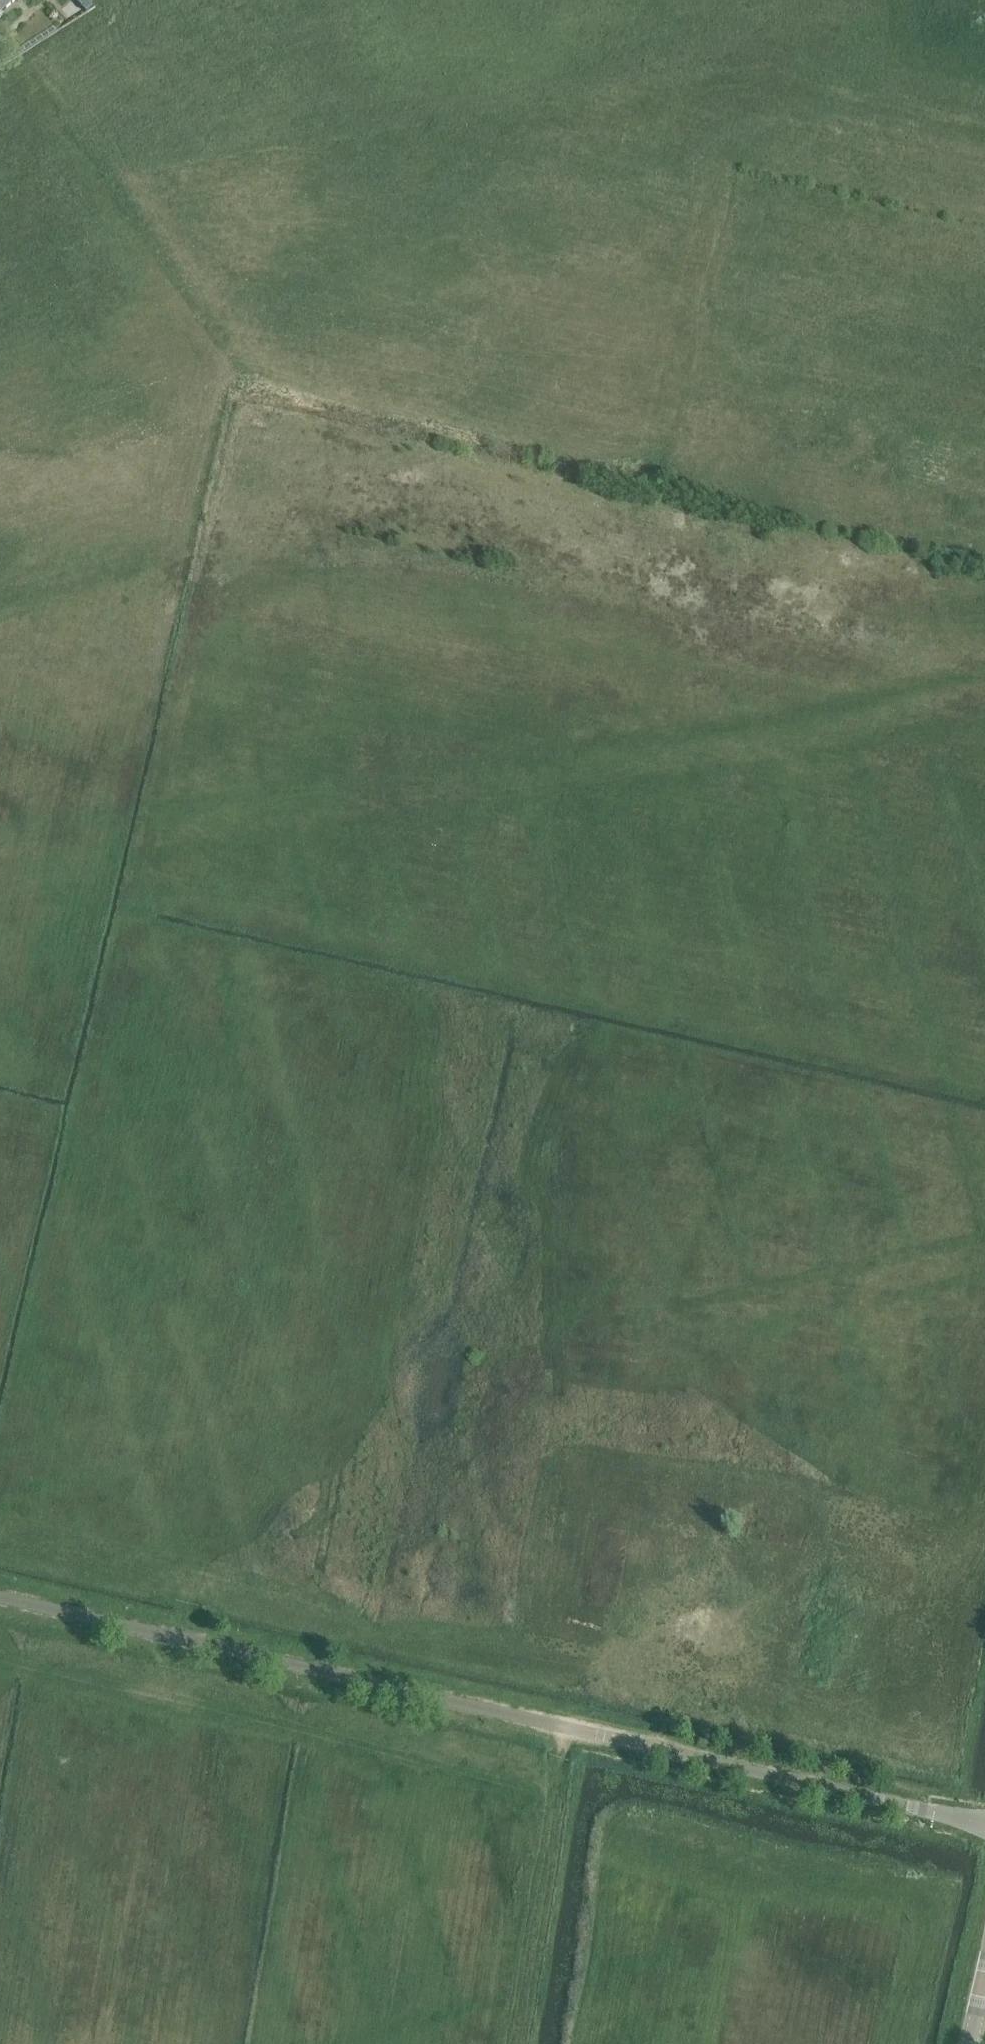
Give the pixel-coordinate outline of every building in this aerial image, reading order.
[(4,10),(16,0),(0,0),(0,5),(4,10)] [(88,13),(94,8),(88,0),(77,0),(88,13)]
